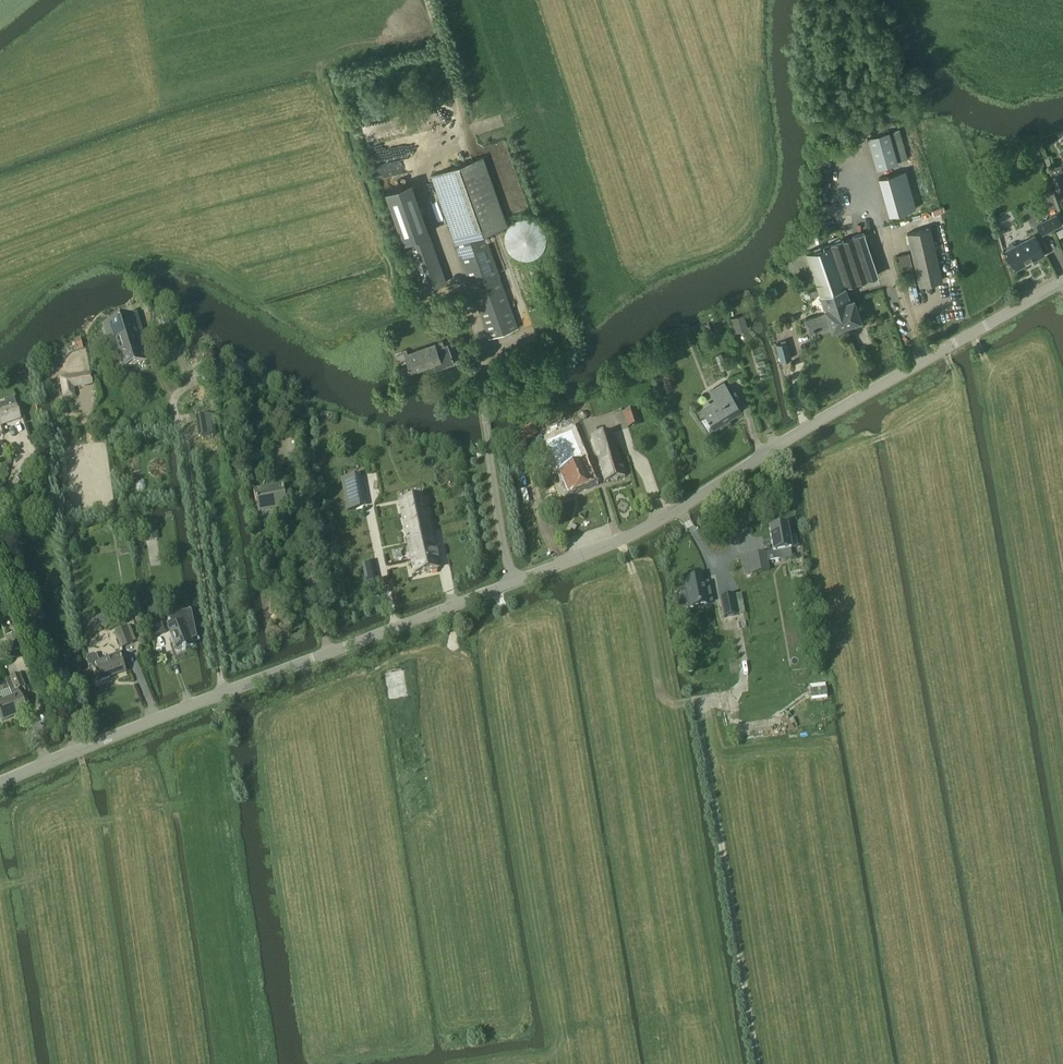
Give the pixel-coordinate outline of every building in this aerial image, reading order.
[(867,137),(876,170),(898,164),(897,162),(907,160),(899,130),(890,132),(890,131),(867,137)] [(483,157),(461,165),(430,175),(489,338),(518,328),(485,233),(508,225),(483,157)] [(1052,176),(1059,174),(1056,166),(1049,169),(1052,176)] [(889,216),(915,208),(904,170),(878,178),(889,216)] [(1062,173),(1052,176),(1058,192),(1062,190),(1062,177),(1062,173)] [(447,282),(411,182),(385,191),(421,292),(447,282)] [(1043,235),(1062,225),(1057,214),(1037,224),(1043,235)] [(505,235),(504,242),(506,248),(509,254),(514,258),(521,260),(527,261),(534,259),(539,255),(543,250),(546,245),(546,238),(545,232),(542,227),(537,223),(531,220),(524,219),(518,220),(512,224),(507,229),(505,235)] [(931,227),(925,229),(906,233),(918,286),(943,280),(931,227)] [(834,304),(838,303),(850,300),(848,295),(845,286),(878,275),(864,233),(840,241),(829,245),(806,253),(792,257),(784,259),(789,276),(792,275),(794,280),(799,279),(801,287),(816,282),(818,288),(809,291),(811,296),(819,294),(820,295),(830,291),(834,304)] [(1007,248),(1007,250),(1016,269),(1045,255),(1035,236),(1016,246),(1015,244),(1012,243),(1007,245),(1007,248)] [(895,256),(899,273),(912,270),(909,253),(895,256)] [(904,274),(907,284),(915,283),(913,272),(904,274)] [(830,291),(820,295),(824,308),(825,313),(805,320),(809,334),(830,327),(831,329),(832,329),(833,332),(838,332),(840,329),(840,326),(846,325),(838,303),(834,304),(830,291)] [(855,305),(853,299),(850,300),(838,303),(846,325),(851,323),(853,325),(857,325),(860,323),(860,320),(858,312),(860,311),(860,307),(858,304),(855,305)] [(137,314),(119,321),(128,350),(129,350),(134,367),(147,363),(144,353),(149,351),(137,314)] [(734,330),(746,326),(744,316),(731,319),(734,330)] [(128,350),(119,321),(102,326),(112,355),(115,354),(121,371),(134,367),(129,350),(128,350)] [(453,363),(446,344),(444,345),(442,340),(435,343),(407,352),(406,349),(403,350),(410,373),(442,362),(443,367),(453,363)] [(787,340),(776,343),(780,361),(792,358),(787,340)] [(721,353),(715,356),(721,370),(728,368),(721,353)] [(244,379),(243,360),(230,361),(232,379),(244,379)] [(60,378),(63,399),(65,398),(65,399),(74,398),(74,397),(76,397),(75,388),(94,386),(92,373),(60,378)] [(732,413),(733,415),(741,410),(724,383),(710,392),(714,398),(718,404),(705,412),(713,425),(732,413)] [(701,406),(705,412),(718,404),(714,398),(701,406)] [(17,406),(0,411),(0,427),(21,420),(17,406)] [(642,424),(637,409),(623,413),(628,428),(642,424)] [(194,417),(197,427),(198,438),(214,435),(210,414),(194,417)] [(572,432),(546,443),(568,496),(594,485),(572,432)] [(612,433),(591,439),(604,483),(625,477),(612,433)] [(359,475),(341,479),(347,511),(365,508),(359,475)] [(287,508),(283,485),(254,491),(258,514),(287,508)] [(425,497),(398,503),(413,575),(430,572),(432,572),(437,571),(437,570),(440,570),(425,497)] [(538,507),(534,497),(527,499),(531,509),(538,507)] [(157,525),(142,527),(144,536),(145,535),(157,534),(158,533),(157,525)] [(789,539),(787,526),(769,529),(773,552),(760,554),(761,562),(780,559),(778,551),(791,549),(798,548),(796,537),(789,539)] [(128,547),(120,548),(121,555),(129,554),(128,547)] [(374,570),(373,562),(362,565),(364,572),(374,570)] [(702,577),(686,580),(687,589),(685,590),(687,601),(691,600),(693,606),(691,606),(691,608),(707,604),(706,600),(712,599),(709,588),(704,589),(703,583),(702,577)] [(733,596),(720,598),(724,618),(737,615),(733,596)] [(161,623),(162,622),(156,605),(148,609),(151,626),(153,625),(155,637),(166,634),(161,623)] [(167,624),(169,628),(168,628),(178,653),(193,647),(191,640),(196,638),(192,611),(180,613),(170,619),(171,622),(167,624)] [(133,645),(127,627),(114,632),(121,650),(133,645)] [(8,642),(6,643),(7,648),(9,648),(11,653),(23,649),(18,633),(6,637),(8,642)] [(119,654),(99,662),(97,656),(93,654),(87,656),(86,660),(89,668),(92,667),(98,683),(126,672),(119,654)] [(21,658),(14,661),(19,673),(26,670),(21,658)] [(408,697),(404,670),(384,674),(388,700),(408,697)] [(10,692),(12,697),(20,694),(19,690),(26,687),(20,674),(9,679),(14,691),(10,692)] [(12,697),(0,702),(0,719),(1,722),(14,717),(16,720),(28,715),(20,694),(12,697)]
